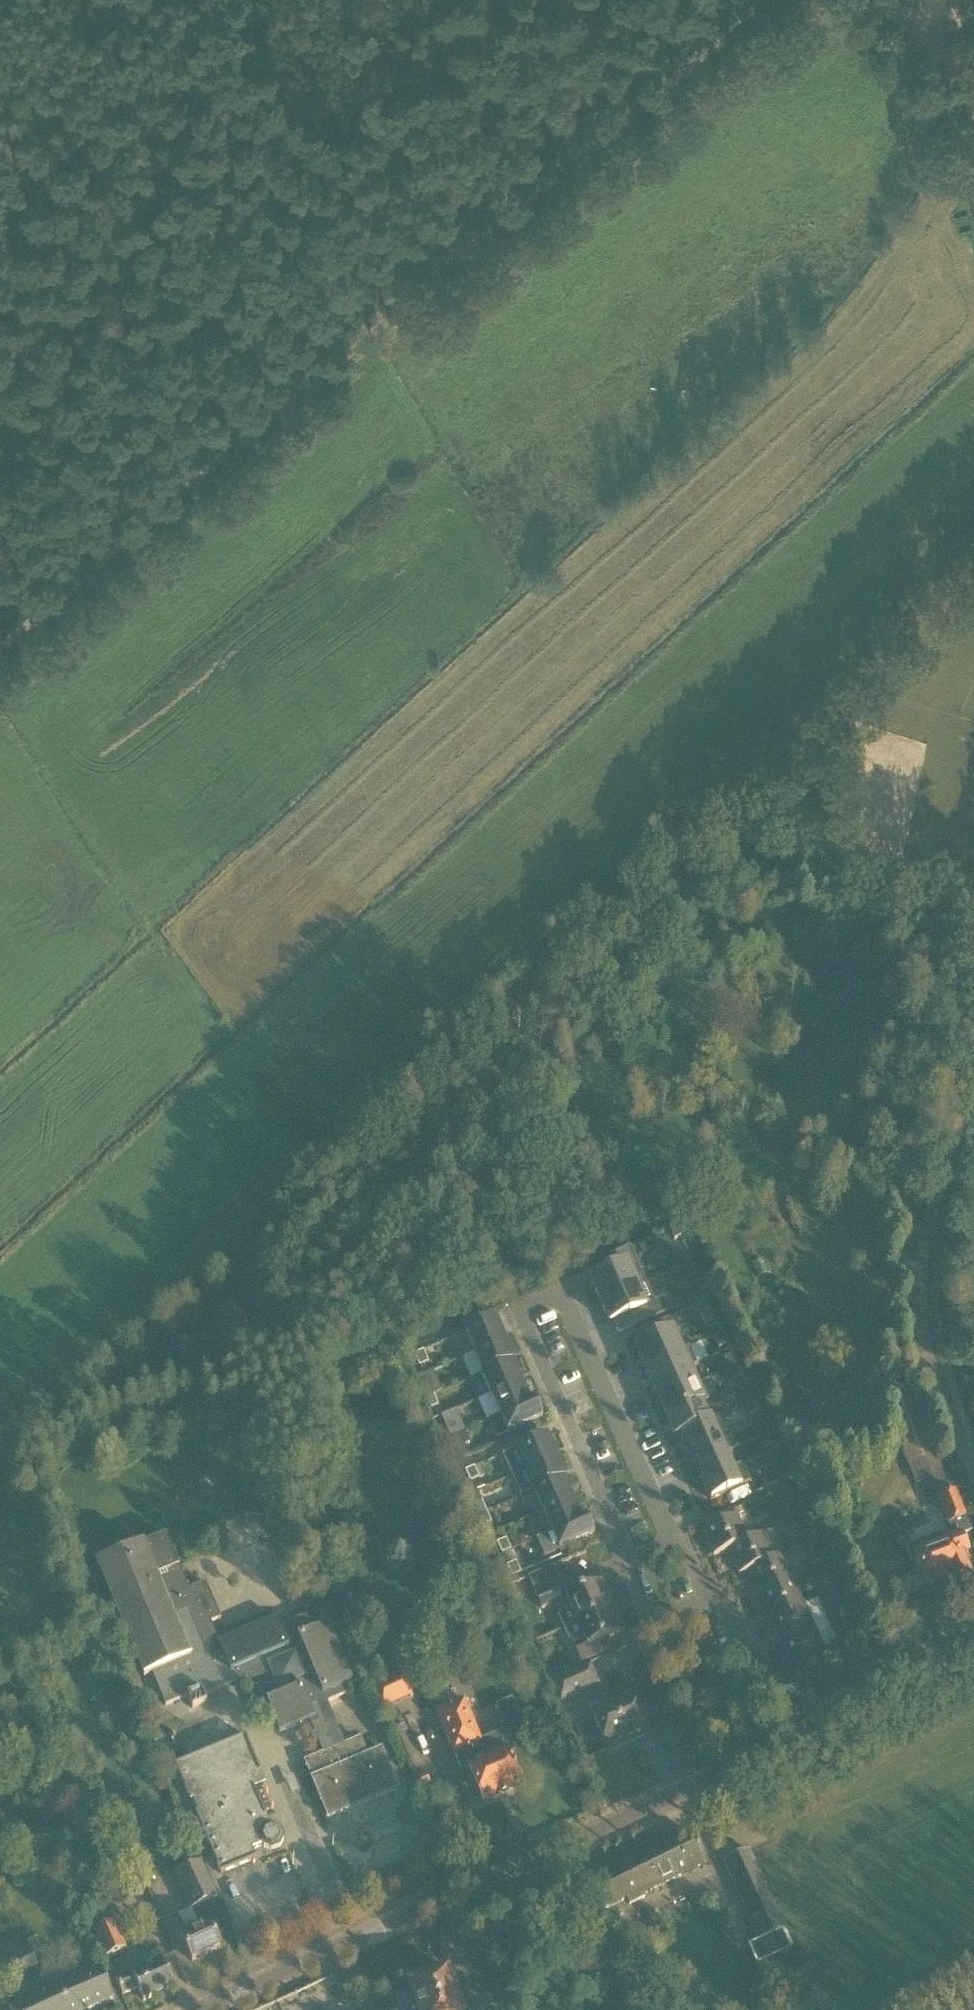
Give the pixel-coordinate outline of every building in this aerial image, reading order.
[(676,1227),(669,1230),(674,1241),(681,1238),(676,1227)] [(612,1271),(590,1281),(600,1303),(645,1282),(630,1248),(606,1259),(612,1271)] [(645,1282),(600,1303),(602,1306),(610,1324),(613,1323),(631,1315),(637,1327),(668,1313),(670,1312),(664,1298),(654,1303),(645,1282)] [(639,1346),(635,1348),(644,1368),(645,1369),(685,1350),(676,1329),(671,1318),(653,1327),(657,1338),(652,1340),(639,1346)] [(465,1332),(474,1353),(504,1340),(495,1319),(465,1332)] [(727,1345),(721,1334),(714,1338),(719,1348),(727,1345)] [(514,1362),(504,1340),(474,1353),(483,1374),(512,1361),(512,1362),(514,1362)] [(644,1368),(652,1386),(652,1385),(693,1367),(693,1368),(698,1366),(689,1348),(686,1349),(685,1350),(645,1369),(644,1368)] [(419,1368),(429,1363),(424,1352),(414,1356),(419,1368)] [(731,1356),(724,1359),(729,1371),(736,1367),(731,1356)] [(521,1382),(512,1362),(512,1361),(483,1374),(481,1375),(490,1395),(521,1382)] [(693,1367),(652,1385),(652,1386),(659,1402),(700,1383),(700,1382),(693,1368),(693,1367)] [(736,1367),(729,1371),(734,1381),(741,1378),(736,1367)] [(530,1402),(529,1402),(521,1382),(490,1395),(499,1416),(530,1402)] [(700,1383),(659,1402),(667,1418),(704,1401),(704,1402),(708,1400),(700,1383)] [(419,1389),(424,1400),(433,1395),(429,1384),(419,1389)] [(931,1503),(937,1501),(952,1540),(942,1544),(939,1537),(928,1542),(924,1532),(907,1539),(913,1553),(912,1554),(920,1570),(927,1589),(950,1580),(952,1584),(971,1576),(963,1557),(968,1555),(961,1537),(971,1533),(955,1493),(947,1472),(943,1474),(912,1394),(906,1396),(902,1386),(896,1388),(900,1400),(883,1407),(915,1485),(922,1483),(931,1503)] [(747,1391),(739,1394),(744,1405),(752,1402),(747,1391)] [(438,1407),(433,1395),(424,1400),(429,1411),(438,1407)] [(543,1419),(537,1406),(534,1400),(529,1402),(530,1402),(499,1416),(507,1434),(543,1419)] [(704,1401),(667,1418),(669,1422),(675,1437),(681,1435),(680,1434),(712,1420),(712,1419),(704,1402),(704,1401)] [(752,1402),(744,1405),(746,1408),(749,1416),(755,1414),(757,1413),(752,1402)] [(812,1436),(800,1406),(787,1412),(784,1403),(773,1408),(789,1446),(812,1436)] [(712,1420),(680,1434),(681,1435),(688,1451),(723,1435),(724,1435),(728,1434),(720,1415),(712,1419),(712,1420)] [(460,1420),(445,1427),(450,1438),(459,1434),(465,1431),(460,1420)] [(762,1424),(754,1427),(760,1438),(767,1435),(762,1424)] [(459,1434),(450,1438),(455,1450),(460,1461),(470,1457),(465,1446),(470,1443),(465,1431),(459,1434)] [(723,1435),(688,1451),(693,1462),(695,1467),(726,1453),(727,1454),(731,1452),(724,1438),(724,1435),(723,1435)] [(767,1435),(760,1438),(765,1449),(772,1446),(767,1435)] [(516,1449),(526,1471),(556,1457),(547,1436),(516,1449)] [(726,1453),(695,1467),(703,1483),(734,1470),(733,1468),(727,1454),(726,1453)] [(565,1479),(556,1457),(526,1471),(535,1491),(563,1479),(565,1479)] [(734,1470),(703,1483),(710,1501),(750,1483),(742,1465),(733,1468),(734,1470)] [(479,1479),(474,1468),(465,1472),(470,1483),(479,1479)] [(774,1476),(763,1481),(766,1489),(777,1484),(774,1476)] [(572,1499),(563,1479),(535,1491),(533,1492),(542,1512),(572,1499)] [(581,1520),(581,1519),(572,1499),(542,1512),(551,1533),(581,1520)] [(472,1506),(477,1517),(487,1513),(482,1502),(472,1506)] [(491,1524),(487,1513),(477,1517),(482,1528),(491,1524)] [(736,1516),(720,1523),(702,1531),(713,1557),(728,1550),(747,1541),(736,1516)] [(551,1533),(537,1539),(545,1558),(559,1551),(576,1544),(594,1536),(589,1523),(586,1517),(581,1519),(581,1520),(551,1533)] [(805,1529),(792,1535),(798,1550),(803,1548),(812,1544),(805,1529)] [(327,1817),(325,1818),(326,1819),(400,1788),(399,1786),(397,1788),(381,1750),(366,1756),(359,1740),(345,1746),(327,1703),(347,1695),(343,1686),(352,1682),(327,1624),(319,1628),(312,1613),(292,1622),(293,1625),(280,1630),(275,1619),(218,1642),(210,1623),(220,1619),(205,1583),(189,1590),(166,1535),(121,1553),(117,1543),(92,1553),(143,1677),(151,1673),(165,1706),(186,1697),(191,1709),(206,1703),(203,1696),(220,1689),(219,1687),(243,1677),(265,1729),(275,1725),(278,1733),(308,1721),(314,1734),(310,1736),(313,1744),(317,1742),(322,1755),(304,1763),(311,1779),(311,1780),(327,1817)] [(773,1560),(763,1535),(747,1541),(728,1550),(739,1575),(748,1571),(773,1560)] [(511,1551),(506,1540),(497,1544),(501,1555),(511,1551)] [(820,1561),(812,1544),(803,1548),(811,1566),(820,1561)] [(794,1581),(783,1556),(782,1556),(773,1560),(748,1571),(759,1596),(794,1581)] [(521,1574),(516,1563),(507,1567),(511,1578),(521,1574)] [(834,1592),(826,1575),(817,1579),(825,1596),(834,1592)] [(805,1606),(794,1581),(759,1596),(770,1622),(805,1606)] [(602,1582),(584,1590),(567,1597),(562,1585),(537,1595),(543,1609),(556,1603),(561,1615),(572,1610),(578,1623),(614,1608),(602,1582)] [(816,1632),(805,1606),(770,1622),(781,1647),(816,1632)] [(846,1606),(836,1611),(840,1621),(851,1616),(846,1606)] [(624,1632),(614,1608),(578,1623),(584,1637),(572,1642),(581,1663),(612,1650),(608,1639),(624,1632)] [(826,1657),(818,1638),(816,1632),(781,1647),(792,1672),(826,1657)] [(858,1632),(847,1638),(850,1645),(862,1640),(858,1632)] [(392,1654),(364,1666),(383,1709),(413,1696),(402,1672),(400,1673),(392,1654)] [(590,1666),(552,1683),(561,1702),(598,1686),(590,1666)] [(630,1690),(612,1698),(615,1705),(593,1715),(609,1752),(649,1734),(630,1690)] [(512,1697),(495,1703),(506,1733),(523,1727),(512,1697)] [(463,1702),(437,1713),(438,1717),(454,1755),(454,1754),(461,1771),(468,1768),(475,1784),(482,1803),(522,1786),(515,1767),(508,1753),(508,1751),(500,1734),(480,1742),(463,1702)] [(175,1766),(190,1803),(193,1801),(198,1814),(195,1815),(221,1874),(256,1859),(252,1850),(262,1846),(264,1848),(270,1850),(273,1850),(279,1848),(281,1846),(283,1840),(283,1837),(281,1831),(279,1829),(273,1827),(270,1827),(254,1789),(249,1778),(261,1773),(245,1736),(175,1766)] [(706,1864),(699,1852),(690,1834),(591,1883),(604,1910),(626,1900),(627,1903),(706,1864)] [(774,1912),(754,1870),(746,1852),(723,1863),(751,1922),(774,1912)] [(196,1931),(181,1938),(184,1944),(192,1962),(220,1949),(215,1938),(222,1935),(207,1903),(218,1898),(213,1886),(185,1899),(193,1917),(190,1918),(196,1931)] [(125,1950),(113,1922),(107,1907),(86,1916),(93,1931),(105,1959),(125,1950)] [(786,1931),(772,1933),(776,1955),(789,1953),(786,1931)] [(33,1958),(26,1943),(23,1936),(0,1947),(0,1985),(38,1968),(33,1958)] [(175,1987),(166,1969),(163,1961),(116,1982),(122,1995),(138,1988),(143,2001),(175,1987)] [(105,1981),(101,1971),(67,1986),(64,1979),(8,2005),(10,2009),(90,2009),(113,2000),(105,1981)] [(449,1974),(448,1971),(408,1984),(411,1992),(395,1997),(400,2009),(465,2009),(463,2004),(460,2002),(454,1986),(456,1982),(453,1975),(449,1974)] [(508,2009),(535,2009),(515,1997),(507,2009),(508,2009)]
